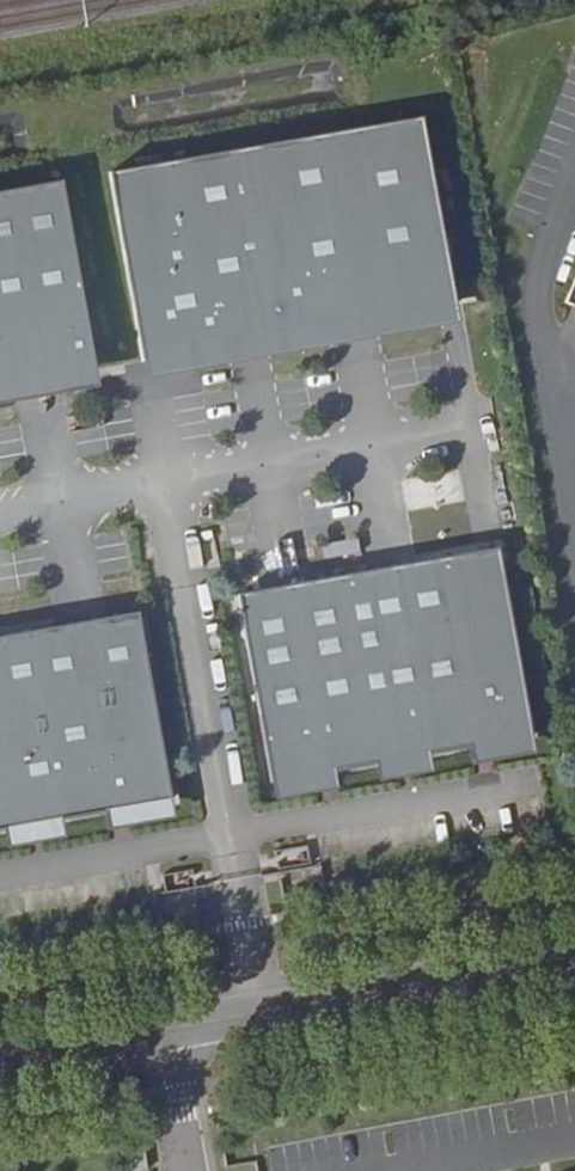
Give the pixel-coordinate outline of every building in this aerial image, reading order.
[(454,307),(421,118),(109,174),(143,362),(454,307)] [(95,371),(61,182),(0,193),(0,388),(95,371)] [(565,303),(574,307),(574,277),(565,303)] [(238,595),(271,784),(333,773),(333,771),(374,764),(374,765),(428,756),(427,754),(469,747),(469,748),(531,737),(497,549),(238,595)] [(4,829),(4,830),(61,820),(60,819),(105,811),(106,812),(171,801),(138,613),(0,637),(0,830),(4,829)] [(318,883),(321,896),(343,892),(341,879),(318,883)] [(140,916),(118,920),(120,932),(142,928),(140,916)] [(146,1162),(142,1140),(129,1143),(132,1164),(146,1162)]
